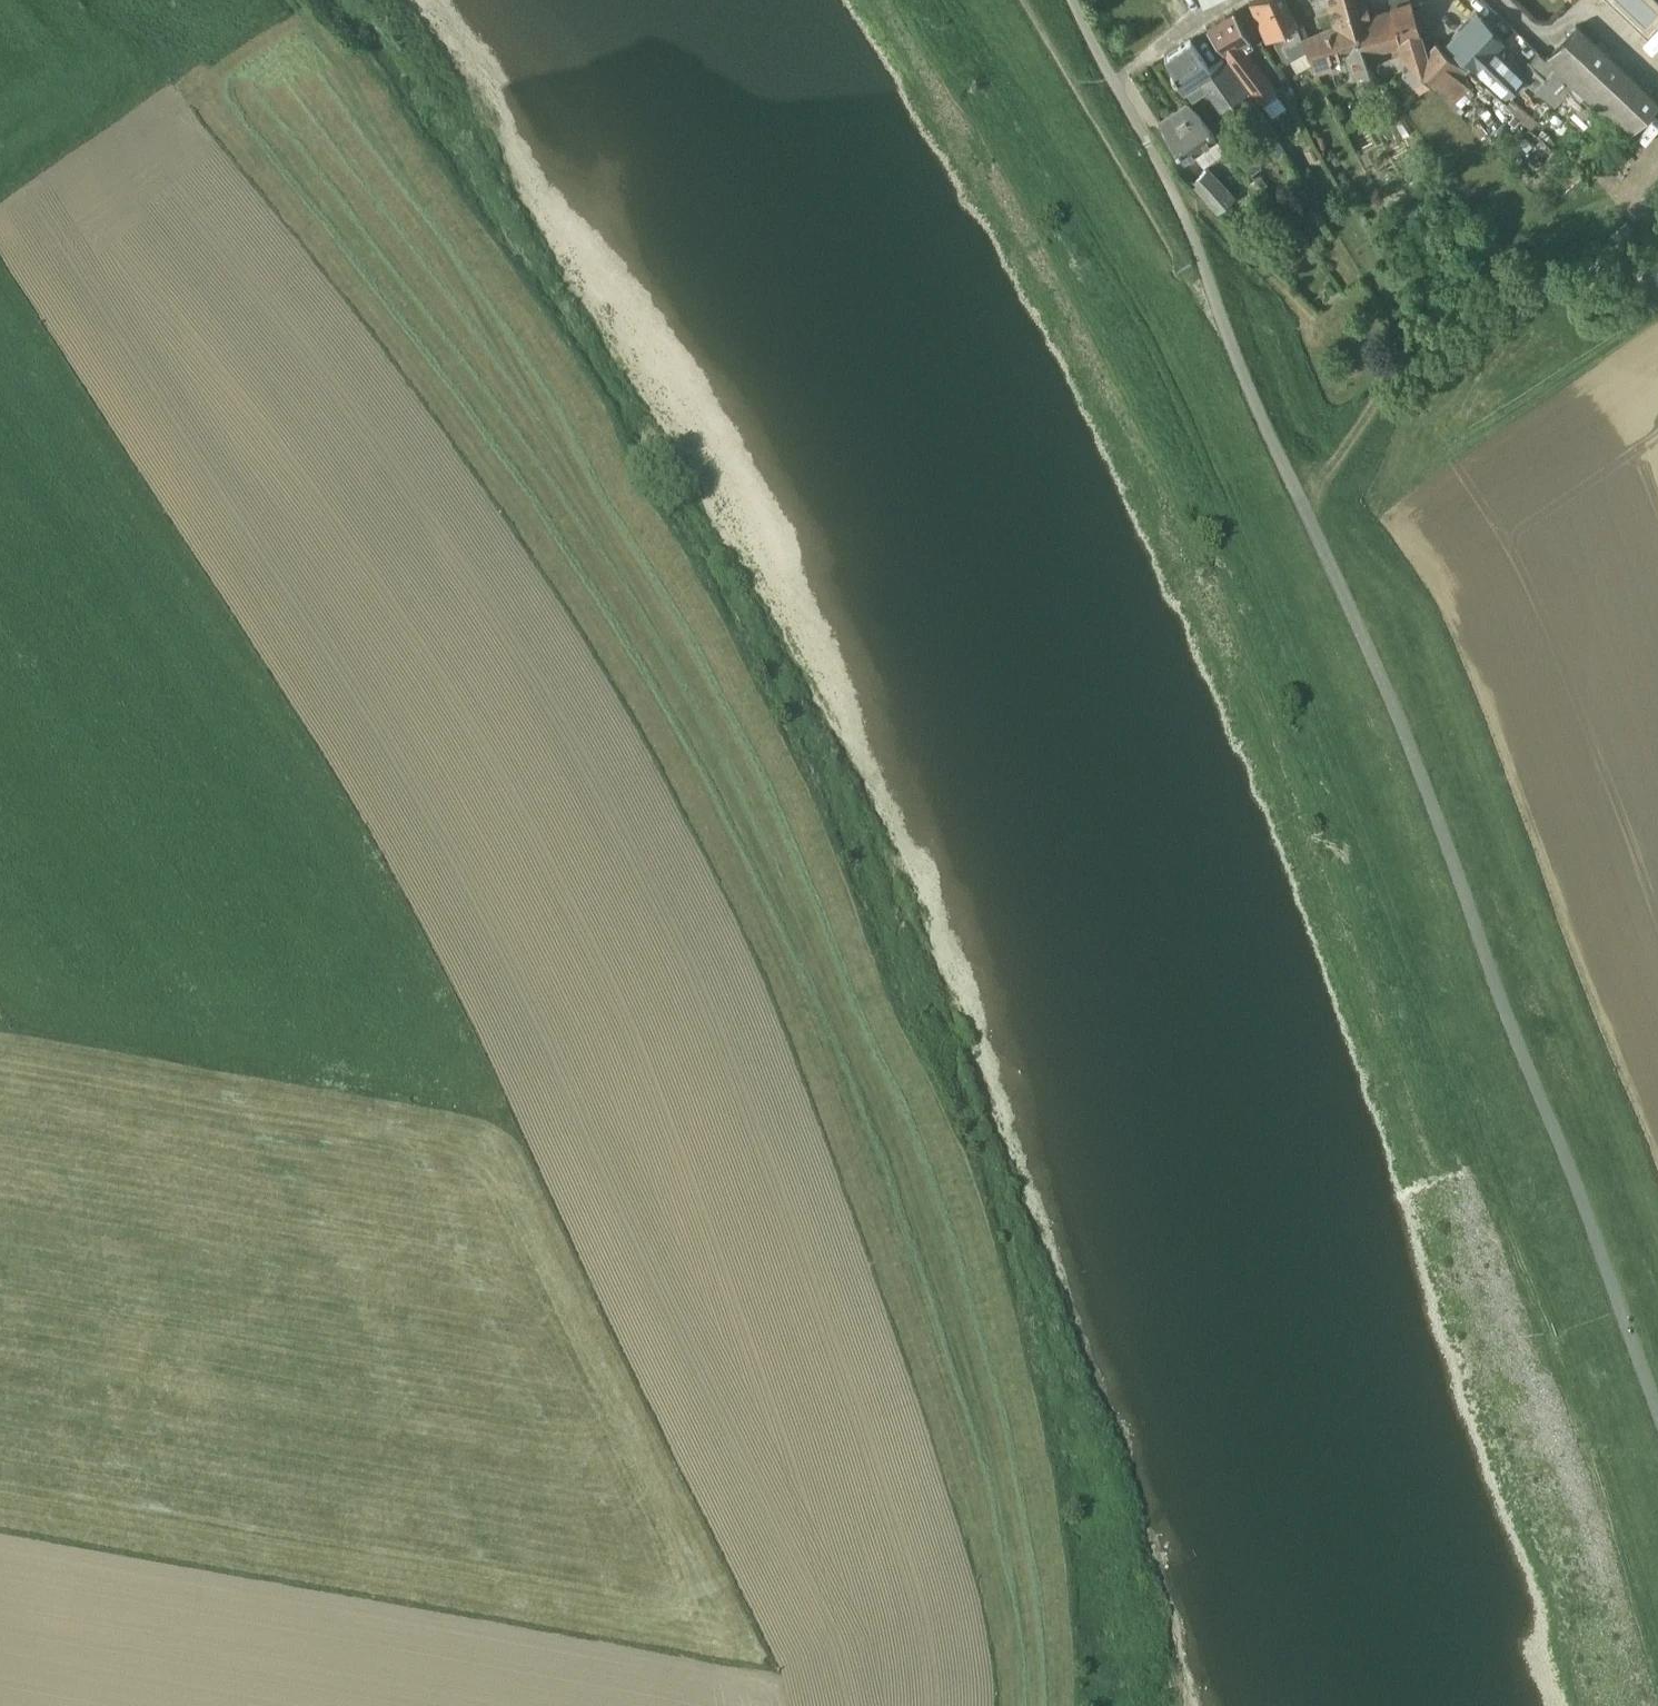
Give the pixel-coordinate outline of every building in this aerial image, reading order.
[(1305,48),(1301,38),(1295,23),(1285,0),(1252,0),(1249,2),(1266,40),(1278,33),(1281,39),(1275,42),(1286,59),(1305,48)] [(1363,54),(1349,0),(1328,0),(1334,24),(1301,38),(1305,48),(1316,73),(1330,69),(1327,60),(1345,55),(1351,75),(1354,74),(1357,82),(1371,77),(1363,54)] [(1363,54),(1397,45),(1396,41),(1399,38),(1390,8),(1369,14),(1365,0),(1349,0),(1363,54)] [(1390,8),(1399,38),(1396,41),(1397,45),(1400,53),(1411,65),(1418,73),(1420,72),(1430,83),(1450,104),(1469,87),(1458,75),(1464,69),(1455,60),(1449,54),(1437,42),(1425,53),(1410,0),(1398,0),(1389,3),(1390,8)] [(1553,67),(1543,58),(1537,52),(1529,60),(1531,63),(1521,73),(1508,60),(1509,60),(1497,47),(1503,41),(1489,28),(1491,26),(1475,11),(1448,40),(1449,41),(1446,45),(1452,51),(1449,54),(1455,60),(1462,53),(1476,66),(1475,67),(1489,81),(1491,79),(1507,95),(1523,77),(1534,87),(1555,107),(1565,96),(1587,117),(1596,108),(1553,67)] [(1233,12),(1206,27),(1225,54),(1223,55),(1246,87),(1248,86),(1259,101),(1274,90),(1268,82),(1269,81),(1264,74),(1265,74),(1247,49),(1252,45),(1233,12)] [(1564,36),(1543,58),(1553,67),(1596,108),(1602,113),(1626,135),(1647,113),(1657,103),(1657,102),(1576,23),(1564,36)] [(1210,68),(1191,39),(1159,61),(1180,95),(1185,92),(1188,96),(1196,96),(1205,90),(1219,111),(1248,91),(1225,58),(1210,68)] [(1420,72),(1418,73),(1411,65),(1402,75),(1419,93),(1430,83),(1420,72)] [(1285,94),(1261,106),(1266,118),(1291,106),(1285,94)] [(1513,97),(1507,103),(1527,125),(1534,119),(1513,97)] [(1198,113),(1187,103),(1159,124),(1167,137),(1183,159),(1193,152),(1203,165),(1224,149),(1214,136),(1198,113)] [(1520,119),(1514,114),(1508,120),(1514,126),(1520,119)] [(1208,168),(1191,184),(1217,211),(1234,195),(1208,168)] [(1657,283),(1657,257),(1645,268),(1657,283)]
